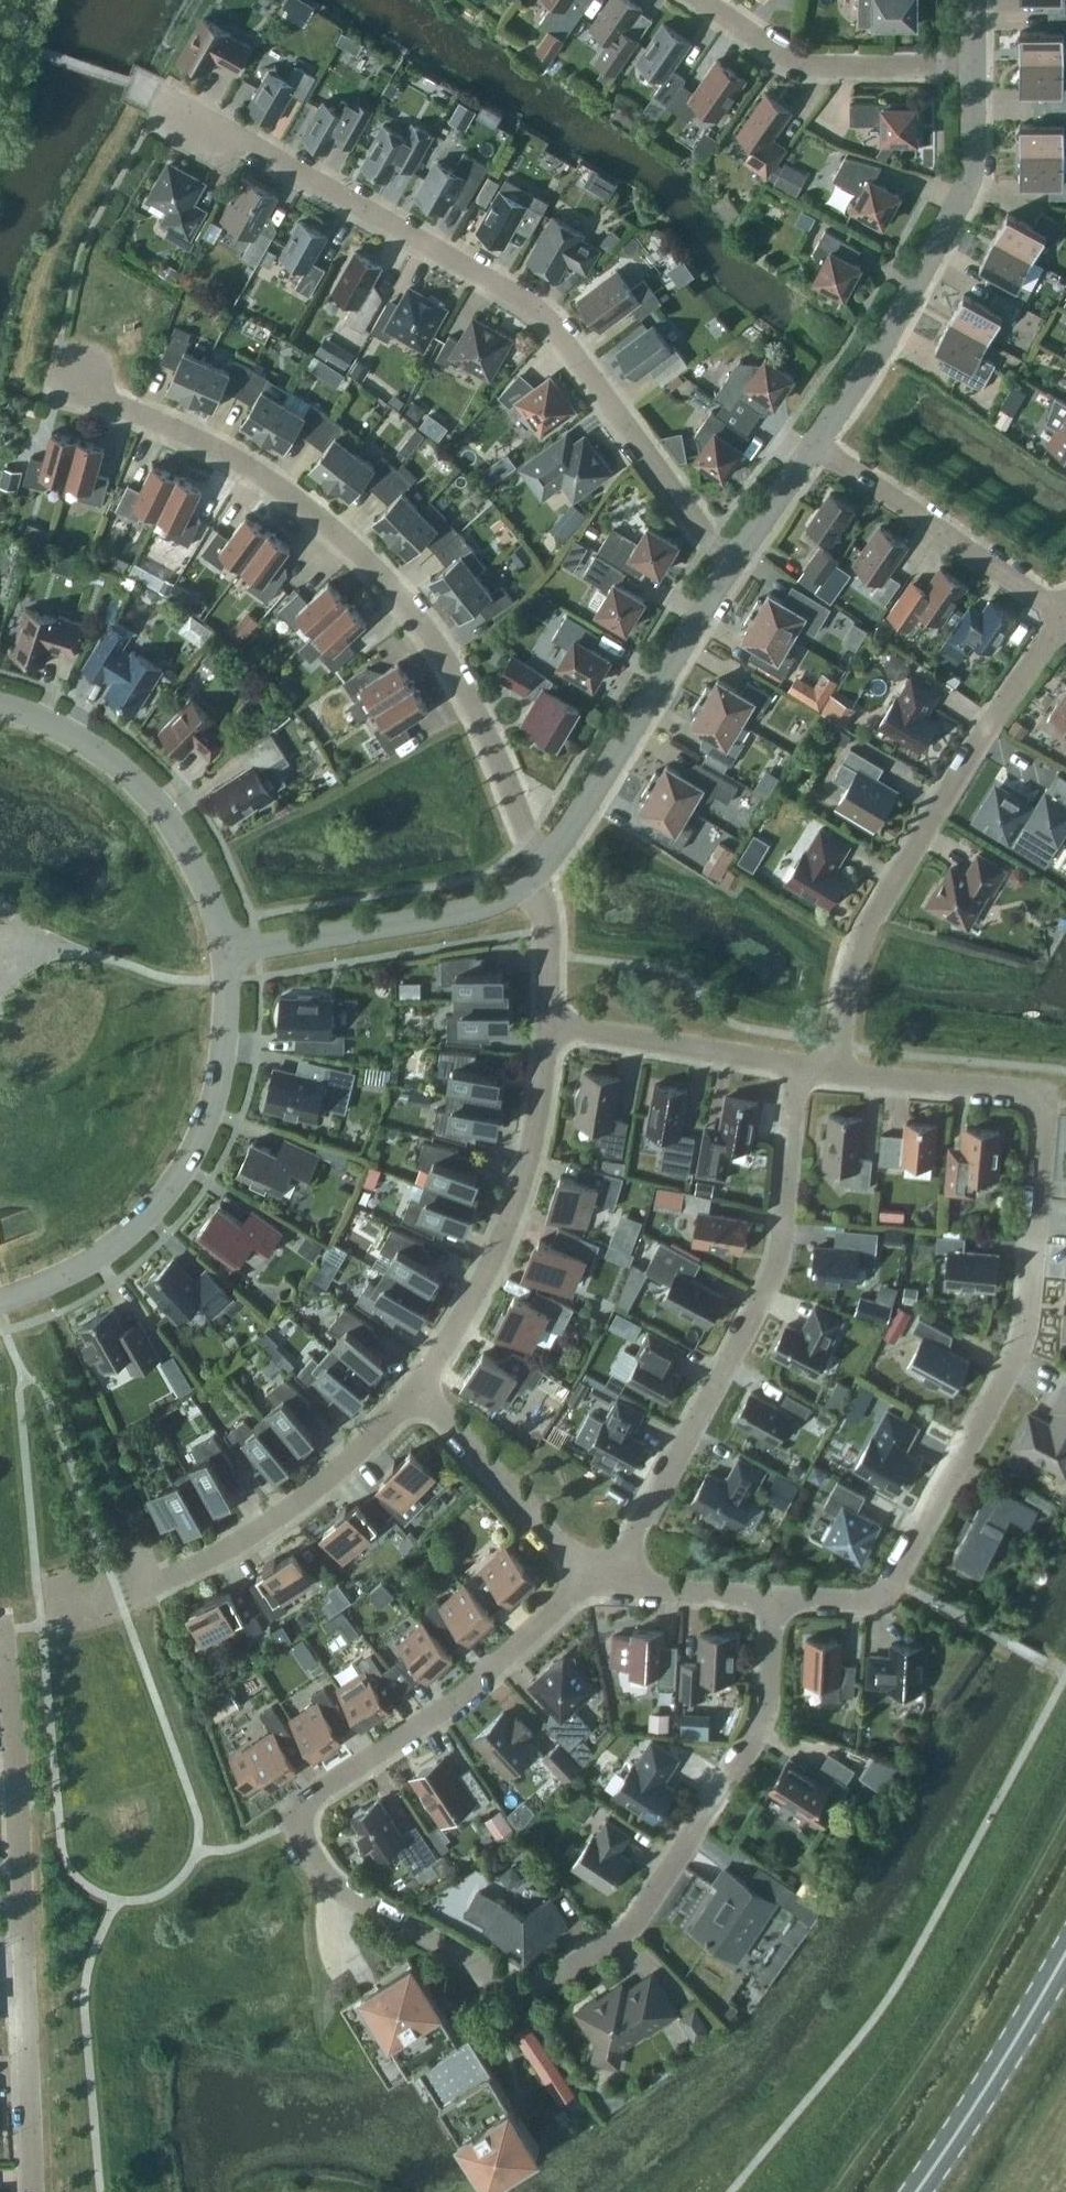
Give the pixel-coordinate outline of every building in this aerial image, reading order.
[(555,1),(540,23),(549,29),(536,48),(550,58),(581,14),(569,5),(572,0),(554,0),(555,1)] [(603,64),(616,73),(638,40),(626,31),(642,7),(631,0),(610,0),(592,26),(617,43),(603,64)] [(917,0),(860,0),(860,24),(917,24),(917,0)] [(1049,13),(1065,13),(1065,0),(1049,0),(1049,13)] [(1021,59),(1065,59),(1065,32),(1065,13),(1049,13),(1049,30),(1021,31),(1021,59)] [(181,57),(209,73),(216,59),(237,71),(251,46),(230,34),(231,33),(203,17),(181,57)] [(655,93),(669,103),(686,78),(673,68),(691,41),(664,23),(638,60),(665,79),(655,93)] [(351,35),(343,31),(337,42),(345,46),(351,35)] [(746,79),(717,59),(695,91),(684,83),(669,105),(689,120),(700,105),(719,118),(746,79)] [(1065,59),(1021,59),(1021,88),(1050,88),(1050,105),(1065,105),(1065,77),(1065,59)] [(241,101),(276,121),(292,93),(304,99),(316,76),(296,65),(288,80),(279,75),(276,64),(261,68),(264,79),(249,105),(241,100),(241,101)] [(392,97),(399,86),(389,80),(383,91),(392,97)] [(746,160),(768,175),(787,147),(773,138),(792,111),(766,93),(739,133),(756,145),(746,160)] [(303,136),(329,151),(336,138),(352,147),(371,112),(343,96),(336,108),(323,101),(303,136)] [(467,128),(477,109),(460,100),(450,119),(467,128)] [(918,146),(917,106),(899,106),(899,102),(851,102),(851,123),(884,123),(884,140),(897,140),(897,146),(918,146)] [(1021,151),(1065,151),(1065,124),(1065,105),(1050,105),(1050,123),(1021,123),(1021,151)] [(363,165),(388,179),(398,163),(413,171),(434,134),(417,125),(410,138),(384,124),(371,147),(373,148),(363,165)] [(885,161),(893,149),(884,143),(876,155),(885,161)] [(1021,151),(1021,180),(1050,180),(1050,198),(1065,198),(1065,169),(1065,151),(1021,151)] [(465,208),(489,166),(464,152),(454,170),(438,161),(418,196),(443,211),(450,199),(465,208)] [(883,165),(846,155),(834,178),(862,194),(855,207),(866,213),(863,219),(881,229),(900,193),(878,181),(883,165)] [(170,208),(162,222),(191,238),(206,212),(191,204),(203,182),(179,169),(178,164),(174,165),(170,163),(168,167),(163,168),(165,173),(151,197),(170,208)] [(790,193),(801,173),(786,165),(775,184),(790,193)] [(587,178),(593,181),(599,171),(593,168),(587,178)] [(267,248),(274,236),(260,228),(278,197),(248,180),(234,204),(232,202),(222,218),(254,236),(244,254),(259,262),(259,261),(267,248)] [(528,204),(543,213),(554,193),(536,182),(531,191),(523,187),(517,198),(501,189),(477,230),(505,246),(528,204)] [(995,237),(1034,258),(1046,235),(1058,241),(1065,226),(1065,224),(1042,210),(1033,226),(1008,212),(995,237)] [(580,237),(583,233),(555,217),(531,260),(558,276),(567,261),(587,272),(600,249),(580,237)] [(306,269),(296,287),(311,295),(326,268),(313,261),(327,235),(302,220),(282,255),(306,269)] [(826,229),(814,251),(823,265),(816,279),(827,285),(824,290),(841,299),(838,304),(840,305),(861,265),(849,258),(856,245),(826,229)] [(1006,276),(998,291),(1023,305),(1032,289),(1020,283),(1034,258),(995,237),(981,263),(1006,276)] [(355,251),(333,290),(355,302),(345,320),(364,331),(379,304),(365,296),(382,266),(355,251)] [(166,263),(160,273),(171,281),(178,271),(166,263)] [(581,301),(600,326),(617,314),(618,316),(632,306),(640,318),(662,302),(645,278),(631,287),(618,270),(596,286),(597,289),(581,301)] [(235,295),(234,290),(230,287),(225,287),(221,291),(222,297),(226,300),(231,299),(235,295)] [(431,294),(429,298),(410,287),(397,310),(387,304),(372,331),(389,341),(394,331),(424,348),(447,308),(443,306),(446,302),(431,294)] [(1014,322),(1023,305),(998,291),(989,307),(964,293),(951,318),(989,339),(1002,316),(1014,322)] [(450,335),(437,358),(449,365),(454,356),(490,376),(502,356),(504,357),(515,338),(496,328),(495,330),(474,318),(461,341),(450,335)] [(989,339),(951,318),(937,344),(962,357),(954,373),(983,389),(996,364),(981,355),(989,339)] [(649,367),(662,384),(689,364),(675,345),(671,348),(654,325),(619,351),(637,376),(649,367)] [(168,386),(192,396),(208,361),(186,351),(191,340),(173,332),(163,357),(176,363),(178,367),(170,385),(169,385),(168,386)] [(336,342),(328,357),(345,368),(354,353),(336,342)] [(765,414),(773,402),(775,403),(794,375),(785,369),(785,364),(776,363),(767,356),(763,362),(742,360),(742,359),(741,359),(715,396),(732,408),(740,397),(765,414)] [(319,358),(312,369),(324,376),(331,366),(319,358)] [(227,385),(241,392),(253,367),(235,359),(230,371),(208,361),(192,396),(216,407),(216,406),(215,405),(223,387),(227,385)] [(363,379),(370,367),(357,360),(350,372),(363,379)] [(242,421),(264,435),(284,401),(264,389),(270,378),(253,367),(241,392),(253,399),(254,404),(244,421),(243,420),(242,421)] [(517,401),(524,411),(521,415),(539,431),(542,435),(576,410),(573,406),(575,405),(567,394),(565,396),(551,376),(529,392),(514,379),(500,396),(511,406),(517,401)] [(1055,396),(1046,422),(1057,428),(1048,444),(1065,455),(1065,402),(1055,396)] [(418,419),(426,408),(414,400),(406,411),(418,419)] [(305,413),(284,401),(264,435),(286,448),(287,447),(286,446),(296,429),(301,428),(313,436),(329,413),(312,403),(305,413)] [(1006,428),(1013,415),(1000,407),(993,420),(1006,428)] [(750,436),(712,410),(695,435),(699,438),(702,451),(697,458),(704,463),(706,474),(718,472),(725,477),(744,449),(742,448),(750,436)] [(332,481),(356,451),(356,450),(337,435),(345,426),(329,413),(313,436),(325,445),(325,449),(313,465),(312,464),(311,465),(332,481)] [(25,482),(44,488),(51,483),(54,475),(68,479),(79,438),(53,431),(45,459),(32,455),(25,482)] [(614,472),(601,454),(599,456),(585,437),(576,443),(568,432),(526,463),(538,479),(529,485),(541,501),(566,483),(576,496),(595,482),(596,484),(614,472)] [(105,445),(79,438),(68,479),(83,483),(79,497),(103,504),(111,477),(98,473),(105,445)] [(407,457),(416,445),(408,438),(398,450),(407,457)] [(522,443),(509,453),(518,466),(532,456),(522,443)] [(356,451),(332,481),(352,497),(353,496),(352,495),(364,480),(369,479),(380,488),(398,468),(383,455),(375,465),(356,451),(356,450),(356,451)] [(117,509),(139,520),(145,506),(160,513),(179,476),(154,464),(141,490),(129,484),(117,509)] [(23,471),(5,466),(1,482),(18,487),(23,471)] [(375,516),(374,517),(393,536),(421,508),(403,491),(412,482),(398,468),(380,488),(390,499),(390,503),(376,517),(375,516)] [(179,476),(160,513),(174,520),(168,534),(190,545),(202,520),(190,514),(203,487),(179,476)] [(809,525),(832,541),(855,508),(831,492),(809,525)] [(421,508),(393,536),(411,554),(412,553),(411,552),(425,538),(429,538),(440,549),(460,531),(460,530),(446,516),(447,516),(430,499),(421,508)] [(566,542),(588,515),(573,502),(550,528),(566,542)] [(203,552),(222,567),(231,555),(245,564),(269,531),(247,514),(230,538),(219,530),(203,552)] [(599,551),(639,575),(646,564),(661,573),(679,543),(649,525),(637,546),(611,530),(599,551)] [(908,544),(881,526),(855,563),(881,581),(871,595),(885,605),(901,581),(889,572),(908,544)] [(291,547),(269,531),(245,564),(257,574),(248,586),(269,601),(285,578),(274,570),(291,547)] [(432,575),(431,576),(447,597),(478,573),(488,566),(473,546),(460,531),(440,549),(449,560),(448,565),(433,577),(432,575)] [(565,557),(577,565),(588,547),(575,539),(565,557)] [(520,566),(531,557),(521,544),(510,553),(520,566)] [(811,572),(824,581),(840,559),(839,558),(821,546),(805,568),(811,572)] [(623,571),(596,555),(584,575),(610,591),(598,611),(628,629),(645,599),(616,582),(623,571)] [(910,585),(890,614),(903,623),(910,628),(923,610),(942,623),(968,585),(941,567),(926,588),(914,579),(910,585)] [(478,573),(447,597),(463,618),(464,617),(463,615),(478,604),(483,604),(492,615),(514,600),(502,584),(492,592),(478,573)] [(168,594),(174,583),(165,578),(159,589),(168,594)] [(308,617),(319,629),(349,601),(330,581),(309,601),(300,591),(279,610),(296,629),(308,617)] [(188,608),(197,594),(177,582),(168,595),(188,608)] [(824,583),(818,592),(832,601),(838,592),(824,583)] [(802,590),(793,606),(770,592),(764,601),(759,598),(751,611),(793,636),(800,624),(815,633),(830,607),(802,590)] [(530,591),(522,605),(535,613),(543,599),(530,591)] [(367,621),(349,601),(319,629),(338,649),(326,660),(335,670),(356,651),(346,641),(367,621)] [(963,617),(947,639),(949,641),(966,653),(967,653),(977,640),(993,651),(1015,618),(990,601),(982,612),(971,605),(963,617)] [(73,656),(84,623),(60,615),(59,618),(27,608),(12,652),(16,653),(18,657),(25,660),(29,657),(46,663),(50,649),(73,656)] [(239,643),(259,621),(248,611),(236,624),(235,622),(226,632),(239,643)] [(748,628),(743,637),(766,651),(759,663),(784,677),(796,656),(785,649),(793,636),(751,611),(743,625),(748,628)] [(200,645),(212,628),(191,613),(179,630),(200,645)] [(603,669),(610,658),(586,643),(593,630),(567,614),(553,638),(570,648),(560,664),(594,684),(596,681),(601,681),(605,673),(603,669)] [(886,639),(894,626),(883,618),(874,631),(886,639)] [(107,693),(137,712),(164,669),(134,650),(131,654),(122,648),(130,635),(112,624),(85,667),(113,684),(107,693)] [(910,668),(908,658),(900,653),(890,656),(885,664),(888,674),(896,678),(906,676),(910,668)] [(538,697),(523,723),(540,733),(539,737),(540,741),(542,743),(546,745),(550,744),(553,741),(559,744),(580,708),(548,689),(553,680),(538,671),(539,670),(513,655),(500,677),(526,692),(527,690),(538,697)] [(344,681),(356,700),(350,704),(360,720),(381,706),(414,685),(400,662),(375,678),(368,666),(344,681)] [(172,684),(178,675),(168,668),(162,677),(172,684)] [(956,686),(961,679),(950,671),(944,679),(956,686)] [(814,685),(804,679),(795,695),(820,711),(838,681),(822,672),(814,685)] [(880,725),(922,750),(938,722),(926,715),(940,692),(912,676),(899,699),(896,697),(880,725)] [(708,684),(700,697),(742,722),(749,709),(760,716),(773,694),(749,680),(742,691),(719,678),(713,687),(708,684)] [(414,685),(381,706),(390,720),(375,730),(389,750),(412,735),(405,723),(429,708),(414,685)] [(1052,714),(1065,723),(1065,694),(1052,714)] [(697,714),(692,723),(715,737),(707,750),(709,751),(704,759),(724,771),(729,763),(732,764),(745,742),(734,735),(742,722),(700,697),(692,711),(697,714)] [(196,743),(212,759),(232,738),(216,723),(217,722),(193,698),(161,731),(185,754),(196,743)] [(1023,739),(1030,728),(1016,719),(1009,729),(1023,739)] [(851,736),(825,720),(819,731),(833,740),(834,738),(846,745),(851,736)] [(249,767),(215,790),(224,805),(224,809),(228,815),(232,816),(235,820),(259,804),(261,807),(275,797),(259,773),(286,755),(272,734),(241,754),(249,767)] [(849,787),(839,804),(876,826),(897,792),(877,780),(885,767),(851,747),(833,778),(849,787)] [(657,770),(649,783),(690,808),(698,795),(705,799),(712,798),(714,793),(729,802),(739,785),(700,762),(691,778),(668,764),(662,773),(657,770)] [(998,788),(979,818),(1047,859),(1065,828),(1065,778),(1058,774),(1035,811),(998,788)] [(683,821),(690,808),(649,783),(641,797),(646,800),(641,809),(664,823),(657,835),(681,849),(694,828),(683,821)] [(843,883),(846,877),(835,870),(850,845),(821,828),(807,853),(805,852),(786,883),(803,892),(804,890),(829,905),(833,899),(838,899),(843,896),(845,892),(845,887),(843,883)] [(968,926),(989,890),(994,893),(1007,870),(979,854),(967,876),(952,867),(939,890),(937,889),(927,905),(944,915),(945,912),(968,926)] [(710,859),(704,869),(716,876),(722,866),(710,859)] [(731,867),(724,879),(736,885),(742,874),(731,867)] [(1028,878),(1026,871),(1020,867),(1013,869),(1010,875),(1011,882),(1018,886),(1025,884),(1028,878)] [(510,981),(504,981),(504,972),(478,972),(478,954),(441,958),(441,959),(443,959),(443,983),(458,983),(458,999),(510,998),(510,981)] [(297,1050),(345,1052),(346,1034),(334,1034),(335,997),(334,997),(334,999),(321,999),(321,993),(301,993),(301,998),(283,998),(283,996),(282,996),(281,1035),(282,1035),(282,1033),(297,1034),(297,1050)] [(510,1026),(510,998),(458,999),(458,1000),(464,1000),(464,1015),(449,1015),(449,1040),(447,1040),(447,1041),(484,1043),(484,1026),(510,1026)] [(453,1077),(451,1093),(501,1102),(504,1084),(499,1083),(500,1074),(475,1070),(478,1053),(441,1050),(441,1051),(442,1051),(438,1075),(453,1077)] [(389,1084),(391,1068),(367,1065),(365,1081),(389,1084)] [(271,1089),(268,1088),(265,1102),(268,1102),(267,1107),(317,1119),(320,1104),(346,1110),(355,1072),(328,1066),(325,1080),(276,1068),(271,1089)] [(621,1077),(586,1072),(584,1086),(581,1086),(576,1096),(578,1106),(580,1107),(578,1121),(597,1125),(594,1142),(607,1144),(606,1153),(624,1156),(629,1121),(614,1119),(621,1077)] [(681,1134),(689,1089),(656,1084),(648,1130),(667,1133),(661,1167),(689,1172),(695,1137),(681,1134)] [(497,1129),(501,1102),(451,1093),(451,1094),(456,1095),(454,1110),(439,1108),(434,1132),(433,1131),(433,1132),(469,1142),(472,1124),(497,1129)] [(704,1138),(698,1173),(727,1178),(732,1145),(751,1148),(760,1102),(727,1096),(721,1128),(709,1126),(707,1125),(706,1127),(704,1138)] [(871,1188),(873,1159),(860,1158),(864,1117),(831,1115),(829,1137),(827,1137),(825,1166),(857,1169),(855,1186),(871,1188)] [(883,1134),(880,1163),(906,1166),(906,1161),(933,1164),(937,1124),(907,1121),(906,1136),(883,1134)] [(944,1190),(975,1193),(976,1176),(996,1178),(997,1161),(1001,1162),(1002,1147),(998,1147),(1000,1130),(962,1126),(960,1146),(948,1145),(944,1190)] [(254,1141),(239,1174),(282,1193),(290,1174),(308,1182),(321,1154),(287,1138),(279,1155),(271,1152),(272,1149),(254,1141)] [(432,1170),(427,1184),(475,1202),(481,1186),(475,1184),(479,1175),(454,1166),(460,1149),(425,1140),(424,1141),(426,1141),(418,1165),(432,1170)] [(344,1164),(348,1156),(329,1148),(326,1156),(344,1164)] [(626,1175),(628,1162),(606,1157),(603,1170),(626,1175)] [(562,1175),(552,1209),(588,1219),(593,1200),(616,1206),(625,1177),(594,1168),(590,1183),(562,1175)] [(711,1195),(714,1183),(698,1180),(695,1192),(711,1195)] [(466,1228),(475,1202),(427,1184),(426,1186),(432,1188),(427,1202),(412,1197),(404,1220),(403,1219),(402,1220),(436,1236),(442,1219),(466,1228)] [(700,1212),(694,1243),(727,1249),(727,1248),(744,1250),(749,1219),(710,1212),(713,1197),(684,1190),(681,1209),(700,1212)] [(213,1248),(236,1265),(252,1243),(267,1254),(284,1231),(254,1209),(245,1223),(221,1206),(223,1203),(222,1202),(199,1233),(216,1245),(213,1248)] [(395,1257),(387,1271),(431,1297),(440,1281),(435,1278),(440,1270),(417,1257),(426,1242),(393,1226),(392,1227),(394,1228),(381,1249),(395,1257)] [(578,1270),(589,1274),(601,1244),(560,1227),(553,1244),(541,1239),(529,1269),(571,1287),(578,1270)] [(904,1239),(905,1228),(886,1227),(885,1238),(904,1239)] [(612,1243),(633,1250),(638,1236),(617,1228),(612,1243)] [(846,1229),(844,1248),(817,1246),(815,1264),(813,1265),(812,1274),(814,1275),(814,1279),(857,1283),(858,1264),(876,1266),(879,1232),(846,1229)] [(313,1260),(323,1246),(307,1235),(297,1249),(313,1260)] [(996,1281),(1000,1281),(1002,1262),(997,1261),(998,1253),(965,1250),(966,1237),(940,1235),(938,1248),(951,1250),(948,1284),(995,1289),(996,1281)] [(675,1280),(664,1300),(709,1324),(724,1295),(693,1278),(701,1262),(663,1241),(647,1270),(648,1271),(651,1267),(675,1280)] [(611,1245),(607,1255),(612,1257),(614,1258),(618,1247),(611,1245)] [(202,1299),(214,1313),(233,1296),(209,1270),(196,1281),(175,1258),(148,1283),(180,1319),(202,1299)] [(326,1286),(333,1277),(317,1268),(312,1276),(326,1286)] [(418,1320),(431,1297),(387,1271),(386,1272),(391,1275),(384,1288),(370,1280),(358,1301),(357,1301),(356,1301),(387,1323),(395,1307),(418,1320)] [(319,1293),(324,1287),(314,1278),(304,1288),(310,1293),(319,1293)] [(916,1302),(918,1288),(905,1286),(903,1301),(916,1302)] [(504,1311),(496,1328),(506,1333),(508,1330),(533,1343),(544,1322),(563,1332),(575,1308),(550,1295),(543,1308),(516,1295),(507,1313),(504,1311)] [(887,1323),(893,1305),(860,1295),(855,1313),(887,1323)] [(903,1327),(912,1311),(900,1305),(892,1320),(903,1327)] [(342,1336),(332,1348),(371,1381),(383,1368),(378,1364),(384,1357),(364,1341),(376,1327),(346,1306),(345,1307),(346,1307),(330,1326),(342,1336)] [(773,1353),(816,1375),(831,1346),(830,1345),(843,1320),(816,1306),(803,1331),(788,1324),(773,1353)] [(115,1307),(80,1326),(81,1328),(83,1327),(90,1340),(86,1342),(93,1356),(98,1353),(106,1368),(126,1356),(134,1372),(161,1357),(141,1320),(125,1329),(114,1309),(116,1308),(115,1307)] [(634,1337),(640,1324),(618,1312),(611,1325),(634,1337)] [(925,1337),(908,1367),(922,1375),(920,1377),(928,1384),(937,1386),(939,1384),(951,1390),(951,1392),(952,1392),(970,1359),(969,1358),(968,1360),(940,1345),(948,1331),(921,1316),(913,1330),(925,1337)] [(628,1379),(668,1401),(681,1375),(667,1367),(679,1346),(650,1331),(638,1353),(641,1355),(628,1379)] [(354,1402),(371,1381),(332,1348),(331,1349),(336,1353),(326,1365),(314,1355),(298,1374),(297,1373),(323,1400),(334,1386),(354,1402)] [(505,1365),(485,1351),(467,1379),(509,1407),(520,1390),(524,1392),(528,1385),(534,1389),(545,1370),(514,1352),(505,1365)] [(295,1365),(283,1352),(276,1359),(288,1372),(295,1365)] [(283,1369),(271,1356),(261,1365),(273,1378),(283,1369)] [(265,1415),(298,1455),(312,1443),(308,1439),(315,1433),(298,1413),(312,1402),(286,1376),(285,1376),(286,1377),(267,1393),(277,1405),(265,1415)] [(156,1387),(165,1404),(181,1394),(172,1378),(156,1387)] [(565,1399),(572,1387),(560,1379),(552,1392),(565,1399)] [(850,1387),(839,1381),(834,1389),(846,1395),(850,1387)] [(859,1382),(851,1398),(867,1406),(875,1391),(859,1382)] [(1030,1413),(1014,1444),(1065,1471),(1065,1388),(1055,1408),(1060,1410),(1052,1425),(1030,1413)] [(737,1420),(777,1442),(793,1414),(804,1420),(812,1406),(789,1393),(781,1407),(753,1391),(737,1420)] [(591,1414),(578,1437),(593,1445),(592,1446),(599,1450),(594,1459),(613,1470),(618,1460),(632,1467),(646,1442),(633,1435),(643,1416),(645,1412),(619,1398),(617,1402),(607,1421),(606,1420),(605,1422),(591,1414)] [(828,1427),(834,1415),(822,1409),(816,1420),(828,1427)] [(919,1426),(889,1409),(875,1435),(874,1434),(857,1467),(899,1490),(917,1457),(906,1451),(919,1426)] [(277,1472),(298,1455),(265,1415),(255,1423),(259,1427),(256,1430),(246,1418),(228,1434),(227,1433),(226,1433),(247,1464),(261,1452),(277,1472)] [(187,1469),(212,1514),(228,1505),(225,1500),(233,1495),(220,1473),(236,1464),(215,1434),(214,1434),(215,1436),(193,1448),(201,1461),(187,1469)] [(435,1472),(413,1449),(399,1463),(396,1460),(387,1469),(390,1472),(382,1480),(385,1483),(376,1493),(406,1523),(425,1503),(415,1493),(435,1472)] [(709,1472),(693,1502),(710,1511),(708,1514),(723,1522),(725,1519),(738,1526),(738,1525),(752,1532),(766,1507),(752,1500),(754,1496),(753,1495),(767,1471),(740,1456),(727,1481),(709,1472)] [(821,1484),(828,1472),(815,1464),(808,1477),(821,1484)] [(212,1514),(187,1469),(176,1475),(179,1481),(176,1482),(168,1469),(147,1481),(146,1480),(164,1521),(180,1512),(189,1527),(212,1514)] [(781,1494),(775,1504),(786,1509),(800,1483),(778,1471),(769,1487),(781,1494)] [(847,1554),(863,1563),(872,1547),(870,1546),(882,1523),(858,1510),(866,1495),(839,1480),(825,1506),(839,1514),(825,1540),(848,1552),(847,1554)] [(964,1537),(955,1553),(983,1568),(992,1552),(997,1555),(1007,1536),(1002,1533),(1012,1515),(1031,1525),(1039,1509),(992,1484),(974,1518),(969,1516),(959,1535),(964,1537)] [(346,1506),(338,1513),(341,1517),(326,1529),(346,1554),(390,1518),(372,1496),(362,1505),(359,1502),(349,1510),(346,1506)] [(379,1550),(394,1566),(420,1543),(395,1515),(383,1526),(394,1537),(379,1550)] [(491,1575),(480,1585),(500,1606),(510,1596),(513,1599),(520,1592),(522,1593),(534,1582),(532,1581),(536,1578),(507,1547),(485,1568),(491,1575)] [(277,1557),(266,1564),(268,1568),(259,1574),(261,1577),(250,1585),(272,1620),(290,1608),(283,1597),(313,1578),(295,1551),(279,1561),(277,1557)] [(494,1616),(466,1585),(445,1605),(438,1598),(427,1609),(458,1643),(469,1634),(472,1637),(479,1630),(481,1631),(496,1617),(494,1616)] [(210,1600),(193,1608),(207,1637),(244,1619),(252,1635),(266,1628),(245,1587),(233,1593),(231,1589),(221,1594),(220,1590),(208,1596),(210,1600)] [(351,1609),(327,1620),(337,1644),(362,1633),(351,1609)] [(408,1651),(398,1661),(417,1682),(427,1672),(430,1675),(437,1668),(439,1670),(454,1656),(453,1654),(425,1623),(402,1644),(408,1651)] [(281,1646),(293,1639),(283,1624),(272,1631),(281,1646)] [(632,1671),(660,1672),(659,1685),(677,1686),(679,1645),(664,1644),(665,1631),(635,1629),(635,1630),(635,1636),(614,1635),(613,1663),(633,1664),(633,1669),(632,1669),(632,1671)] [(702,1633),(700,1662),(684,1662),(682,1696),(704,1697),(705,1677),(735,1679),(736,1650),(740,1650),(741,1631),(725,1630),(725,1634),(702,1633)] [(297,1653),(308,1645),(303,1637),(292,1646),(297,1653)] [(843,1640),(808,1638),(807,1659),(804,1659),(803,1678),(805,1678),(805,1681),(824,1682),(823,1698),(840,1699),(841,1694),(855,1695),(857,1664),(842,1664),(843,1640)] [(902,1694),(910,1694),(918,1690),(922,1690),(925,1645),(892,1643),(892,1656),(870,1655),(869,1684),(890,1686),(890,1688),(895,1689),(898,1691),(902,1694)] [(364,1673),(341,1688),(364,1723),(366,1724),(383,1713),(381,1711),(390,1706),(387,1702),(400,1694),(384,1671),(373,1654),(358,1664),(364,1673)] [(560,1712),(548,1723),(570,1748),(592,1727),(573,1706),(594,1687),(580,1672),(577,1656),(568,1658),(566,1656),(562,1659),(555,1661),(556,1665),(535,1684),(560,1712)] [(317,1754),(318,1756),(336,1744),(334,1742),(343,1737),(340,1734),(352,1726),(327,1687),(313,1696),(318,1703),(294,1719),(317,1754)] [(207,1703),(217,1720),(240,1705),(230,1689),(207,1703)] [(275,1732),(235,1759),(245,1775),(242,1777),(252,1793),(271,1781),(272,1784),(276,1781),(277,1783),(291,1774),(290,1772),(298,1767),(296,1763),(308,1755),(275,1705),(262,1713),(275,1732)] [(526,1762),(524,1761),(538,1747),(528,1736),(533,1732),(522,1719),(517,1724),(505,1712),(476,1738),(509,1774),(511,1773),(513,1774),(517,1774),(525,1767),(526,1762)] [(668,1730),(669,1713),(650,1712),(649,1729),(668,1730)] [(854,1742),(856,1730),(844,1728),(843,1740),(854,1742)] [(676,1788),(663,1780),(669,1770),(671,1771),(681,1757),(653,1739),(638,1763),(636,1762),(615,1793),(656,1819),(676,1788)] [(596,1752),(584,1740),(571,1752),(583,1764),(596,1752)] [(543,1758),(565,1781),(580,1766),(558,1743),(543,1758)] [(855,1769),(831,1753),(815,1778),(804,1771),(807,1767),(792,1757),(772,1788),(798,1804),(796,1807),(825,1825),(851,1785),(846,1782),(855,1769)] [(874,1755),(861,1776),(883,1791),(907,1767),(874,1755)] [(439,1761),(415,1776),(445,1821),(453,1816),(454,1809),(471,1798),(477,1808),(491,1798),(471,1769),(459,1777),(446,1758),(440,1762),(439,1761)] [(398,1845),(416,1872),(438,1857),(418,1826),(404,1835),(381,1799),(353,1817),(362,1831),(361,1833),(369,1845),(371,1844),(380,1858),(398,1845)] [(497,1837),(512,1828),(501,1809),(485,1819),(497,1837)] [(595,1834),(575,1866),(610,1889),(631,1858),(620,1851),(631,1834),(609,1819),(598,1836),(595,1834)] [(718,1893),(694,1929),(727,1950),(732,1943),(744,1951),(756,1932),(745,1925),(753,1913),(764,1921),(777,1901),(749,1882),(727,1867),(717,1883),(724,1887),(719,1894),(718,1893)] [(796,1889),(785,1906),(811,1923),(822,1906),(796,1889)] [(466,1912),(466,1913),(468,1914),(487,1925),(499,1931),(498,1933),(520,1945),(521,1944),(528,1947),(534,1943),(536,1945),(557,1931),(556,1929),(567,1922),(552,1898),(527,1914),(522,1912),(500,1900),(481,1890),(468,1914),(466,1912)] [(442,2007),(411,1956),(377,1978),(380,1983),(343,2006),(391,2083),(419,2066),(447,2111),(497,2191),(525,2173),(518,2162),(540,2148),(521,2116),(498,2079),(469,2033),(461,2038),(442,2007)] [(623,1987),(600,2002),(597,1997),(580,2008),(579,2014),(588,2028),(592,2026),(599,2037),(595,2056),(598,2061),(616,2064),(621,2061),(625,2041),(647,2026),(651,2031),(680,2012),(654,1973),(626,1991),(623,1987)] [(695,2041),(711,2030),(696,2007),(679,2017),(695,2041)] [(527,2024),(515,2032),(520,2039),(532,2031),(527,2024)] [(532,2031),(520,2039),(525,2046),(537,2038),(532,2031)] [(537,2038),(525,2046),(529,2053),(541,2045),(537,2038)] [(541,2045),(529,2053),(534,2061),(546,2053),(541,2045)] [(546,2053),(534,2061),(539,2068),(551,2060),(546,2053)] [(551,2060),(539,2068),(544,2075),(556,2067),(551,2060)] [(556,2067),(544,2075),(549,2082),(561,2074),(556,2067)] [(561,2074),(549,2082),(553,2090),(565,2082),(561,2074)] [(565,2082),(553,2090),(558,2097),(570,2089),(565,2082)] [(570,2089),(558,2097),(563,2104),(575,2096),(570,2089)]
